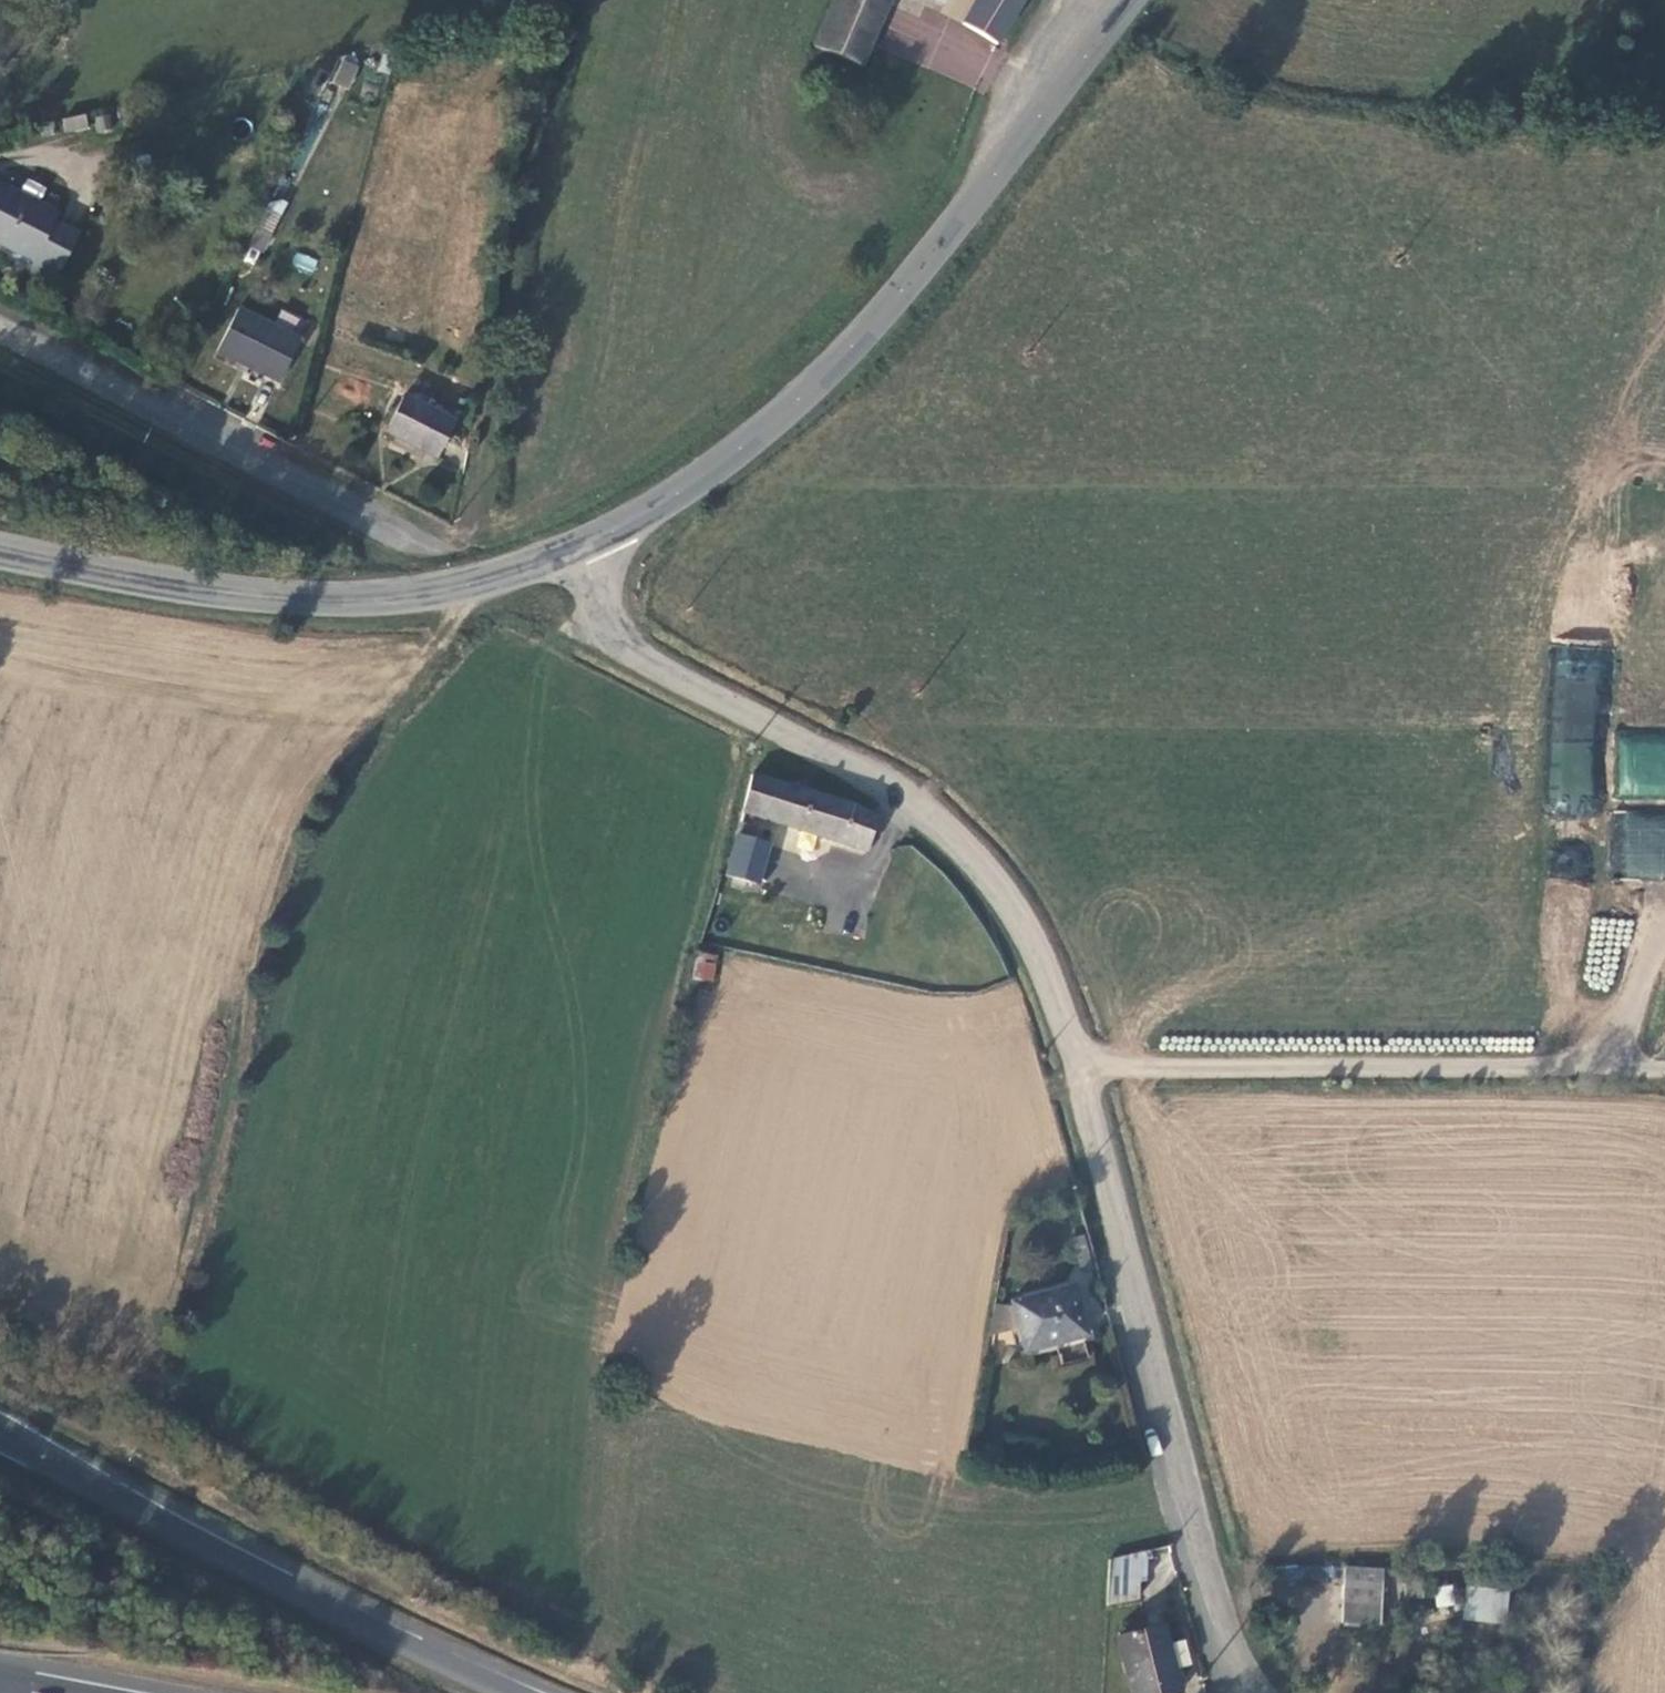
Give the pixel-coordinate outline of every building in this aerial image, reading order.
[(864,0),(810,0),(791,55),(813,62),(838,71),(864,0)] [(976,45),(1002,0),(953,0),(939,24),(976,45)] [(926,47),(964,67),(976,45),(939,24),(926,47)] [(331,81),(348,89),(360,64),(343,56),(331,81)] [(65,114),(63,104),(40,110),(42,119),(65,114)] [(64,132),(88,128),(85,114),(61,118),(64,132)] [(49,275),(73,225),(47,211),(50,204),(0,179),(0,236),(27,250),(21,261),(49,275)] [(235,235),(250,247),(264,230),(249,218),(235,235)] [(294,252),(291,267),(314,273),(317,257),(294,252)] [(275,371),(295,334),(234,303),(215,340),(275,371)] [(432,441),(452,403),(405,378),(385,415),(432,441)] [(1547,811),(1588,814),(1594,725),(1574,723),(1573,742),(1552,740),(1547,811)] [(736,824),(795,840),(803,798),(747,783),(736,824)] [(857,856),(866,819),(852,812),(803,798),(795,840),(857,856)] [(1664,878),(1664,814),(1610,813),(1609,876),(1664,878)] [(746,837),(727,831),(717,866),(749,875),(755,856),(741,852),(746,837)] [(733,889),(745,893),(749,875),(717,866),(712,884),(725,888),(723,894),(732,895),(733,889)] [(715,982),(719,954),(696,951),(692,979),(715,982)] [(997,1295),(1011,1337),(1069,1317),(1055,1276),(997,1295)] [(1132,1568),(1127,1540),(1089,1547),(1087,1577),(1120,1571),(1132,1568)] [(1120,1571),(1087,1577),(1087,1595),(1124,1588),(1120,1571)] [(1419,1577),(1416,1603),(1439,1606),(1442,1579),(1419,1577)] [(1356,1590),(1358,1628),(1395,1626),(1392,1588),(1356,1590)] [(1519,1602),(1483,1597),(1482,1613),(1517,1617),(1519,1602)] [(1124,1692),(1133,1692),(1169,1685),(1156,1622),(1111,1631),(1124,1692)]
